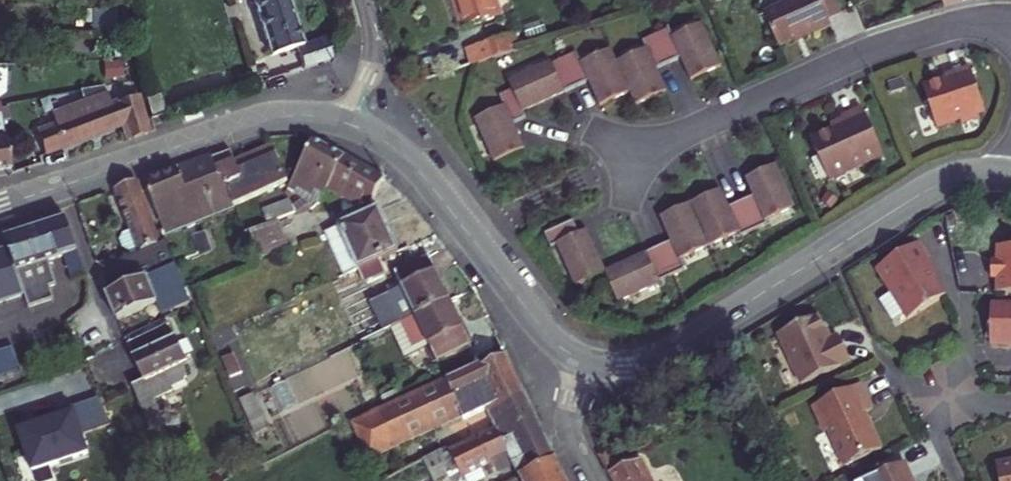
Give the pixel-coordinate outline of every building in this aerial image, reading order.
[(121,7),(133,8),(132,0),(119,0),(121,7)] [(272,63),(296,56),(303,78),(337,69),(331,46),(303,54),(287,0),(254,0),(272,63)] [(472,36),(504,26),(497,0),(462,0),(472,36)] [(835,0),(817,0),(812,2),(811,0),(804,0),(793,5),(795,10),(767,22),(781,54),(816,38),(817,41),(834,34),(831,27),(845,21),(835,0)] [(508,112),(480,124),(499,167),(529,153),(517,127),(530,122),(527,114),(582,90),(593,85),(603,110),(633,96),(638,110),(669,96),(659,73),(684,62),(694,84),(723,71),(706,31),(677,44),(673,35),(647,47),(650,56),(621,69),(615,56),(587,68),(583,57),(557,69),(555,66),(514,85),(518,94),(504,101),(508,112)] [(468,54),(474,71),(521,55),(516,39),(468,54)] [(950,83),(927,90),(940,131),(964,123),(965,127),(983,122),(981,117),(989,114),(974,71),(959,77),(960,82),(951,85),(950,83)] [(168,101),(154,104),(157,124),(171,121),(168,101)] [(57,128),(41,132),(44,143),(39,145),(40,153),(46,151),(48,157),(126,132),(130,144),(151,138),(139,102),(113,110),(111,104),(91,110),(90,104),(54,115),(57,128)] [(10,120),(8,112),(0,110),(0,120),(10,120)] [(886,161),(865,113),(844,122),(847,129),(813,143),(831,185),(886,161)] [(17,170),(11,127),(2,128),(2,139),(0,139),(0,173),(17,170)] [(299,183),(296,187),(303,191),(311,197),(316,201),(318,206),(328,200),(336,187),(352,157),(323,141),(299,183)] [(249,147),(225,156),(244,201),(298,178),(285,147),(254,159),(249,147)] [(225,156),(201,165),(209,187),(194,193),(203,217),(244,201),(225,156)] [(392,178),(352,157),(336,187),(365,203),(371,194),(380,198),(392,178)] [(201,165),(153,183),(171,229),(203,217),(194,193),(209,187),(201,165)] [(675,242),(609,272),(622,302),(665,282),(665,280),(687,271),(683,261),(742,234),(744,239),(772,226),(770,222),(799,210),(780,167),(750,181),(757,198),(732,209),(724,192),(665,219),(675,242)] [(145,182),(127,188),(143,232),(136,235),(130,241),(133,249),(141,250),(144,256),(133,261),(123,257),(120,267),(118,268),(120,282),(182,256),(173,232),(167,234),(145,182)] [(316,201),(311,197),(301,205),(297,199),(273,207),(277,220),(284,217),(302,211),(316,201)] [(360,222),(335,232),(354,275),(368,269),(389,260),(408,252),(391,211),(364,221),(360,222)] [(356,214),(360,222),(364,221),(361,212),(356,214)] [(76,217),(46,229),(59,261),(74,255),(78,265),(93,260),(76,217)] [(277,220),(256,229),(268,257),(296,246),(284,217),(277,220)] [(578,222),(549,235),(555,249),(563,245),(581,285),(609,272),(592,231),(584,235),(578,222)] [(46,229),(18,239),(21,246),(39,291),(45,308),(67,299),(62,286),(68,284),(59,261),(46,229)] [(12,300),(39,291),(21,246),(0,253),(0,304),(12,300)] [(920,248),(878,274),(909,324),(947,301),(930,272),(933,269),(920,248)] [(1007,298),(1010,298),(1010,252),(1008,252),(1008,268),(1002,268),(1002,284),(1008,284),(1007,298)] [(122,295),(120,296),(130,321),(170,305),(167,297),(179,291),(188,311),(203,304),(195,285),(188,268),(182,256),(120,282),(122,295)] [(414,287),(400,294),(413,322),(460,301),(442,259),(408,274),(414,287)] [(99,274),(93,260),(78,265),(85,280),(99,274)] [(389,260),(368,269),(373,282),(395,272),(389,260)] [(479,346),(460,301),(413,322),(423,345),(437,339),(446,361),(479,346)] [(1002,310),(1001,351),(1010,351),(1010,311),(1002,310)] [(819,320),(779,339),(802,389),(852,367),(840,341),(831,345),(819,320)] [(181,325),(137,344),(143,359),(188,339),(184,332),(181,325)] [(198,364),(188,339),(143,359),(153,382),(144,386),(161,431),(172,426),(162,403),(182,394),(180,389),(189,385),(193,381),(198,371),(198,364)] [(0,350),(0,376),(31,366),(23,342),(0,350)] [(244,353),(233,357),(240,374),(251,370),(244,353)] [(474,365),(369,416),(387,455),(442,428),(439,421),(456,413),(459,418),(479,408),(483,414),(521,394),(501,355),(475,367),(474,365)] [(258,429),(269,423),(253,390),(242,396),(258,429)] [(871,429),(855,392),(817,410),(834,446),(830,447),(841,472),(890,451),(879,426),(871,429)] [(554,457),(521,394),(483,414),(466,423),(471,434),(444,448),(459,477),(487,462),(493,472),(518,459),(525,472),(554,457)] [(62,415),(27,427),(40,467),(96,449),(81,402),(60,409),(62,415)] [(554,457),(525,472),(516,475),(519,480),(565,480),(554,457)] [(615,480),(648,480),(639,463),(612,475),(615,480)] [(877,480),(904,480),(899,471),(877,480)]
